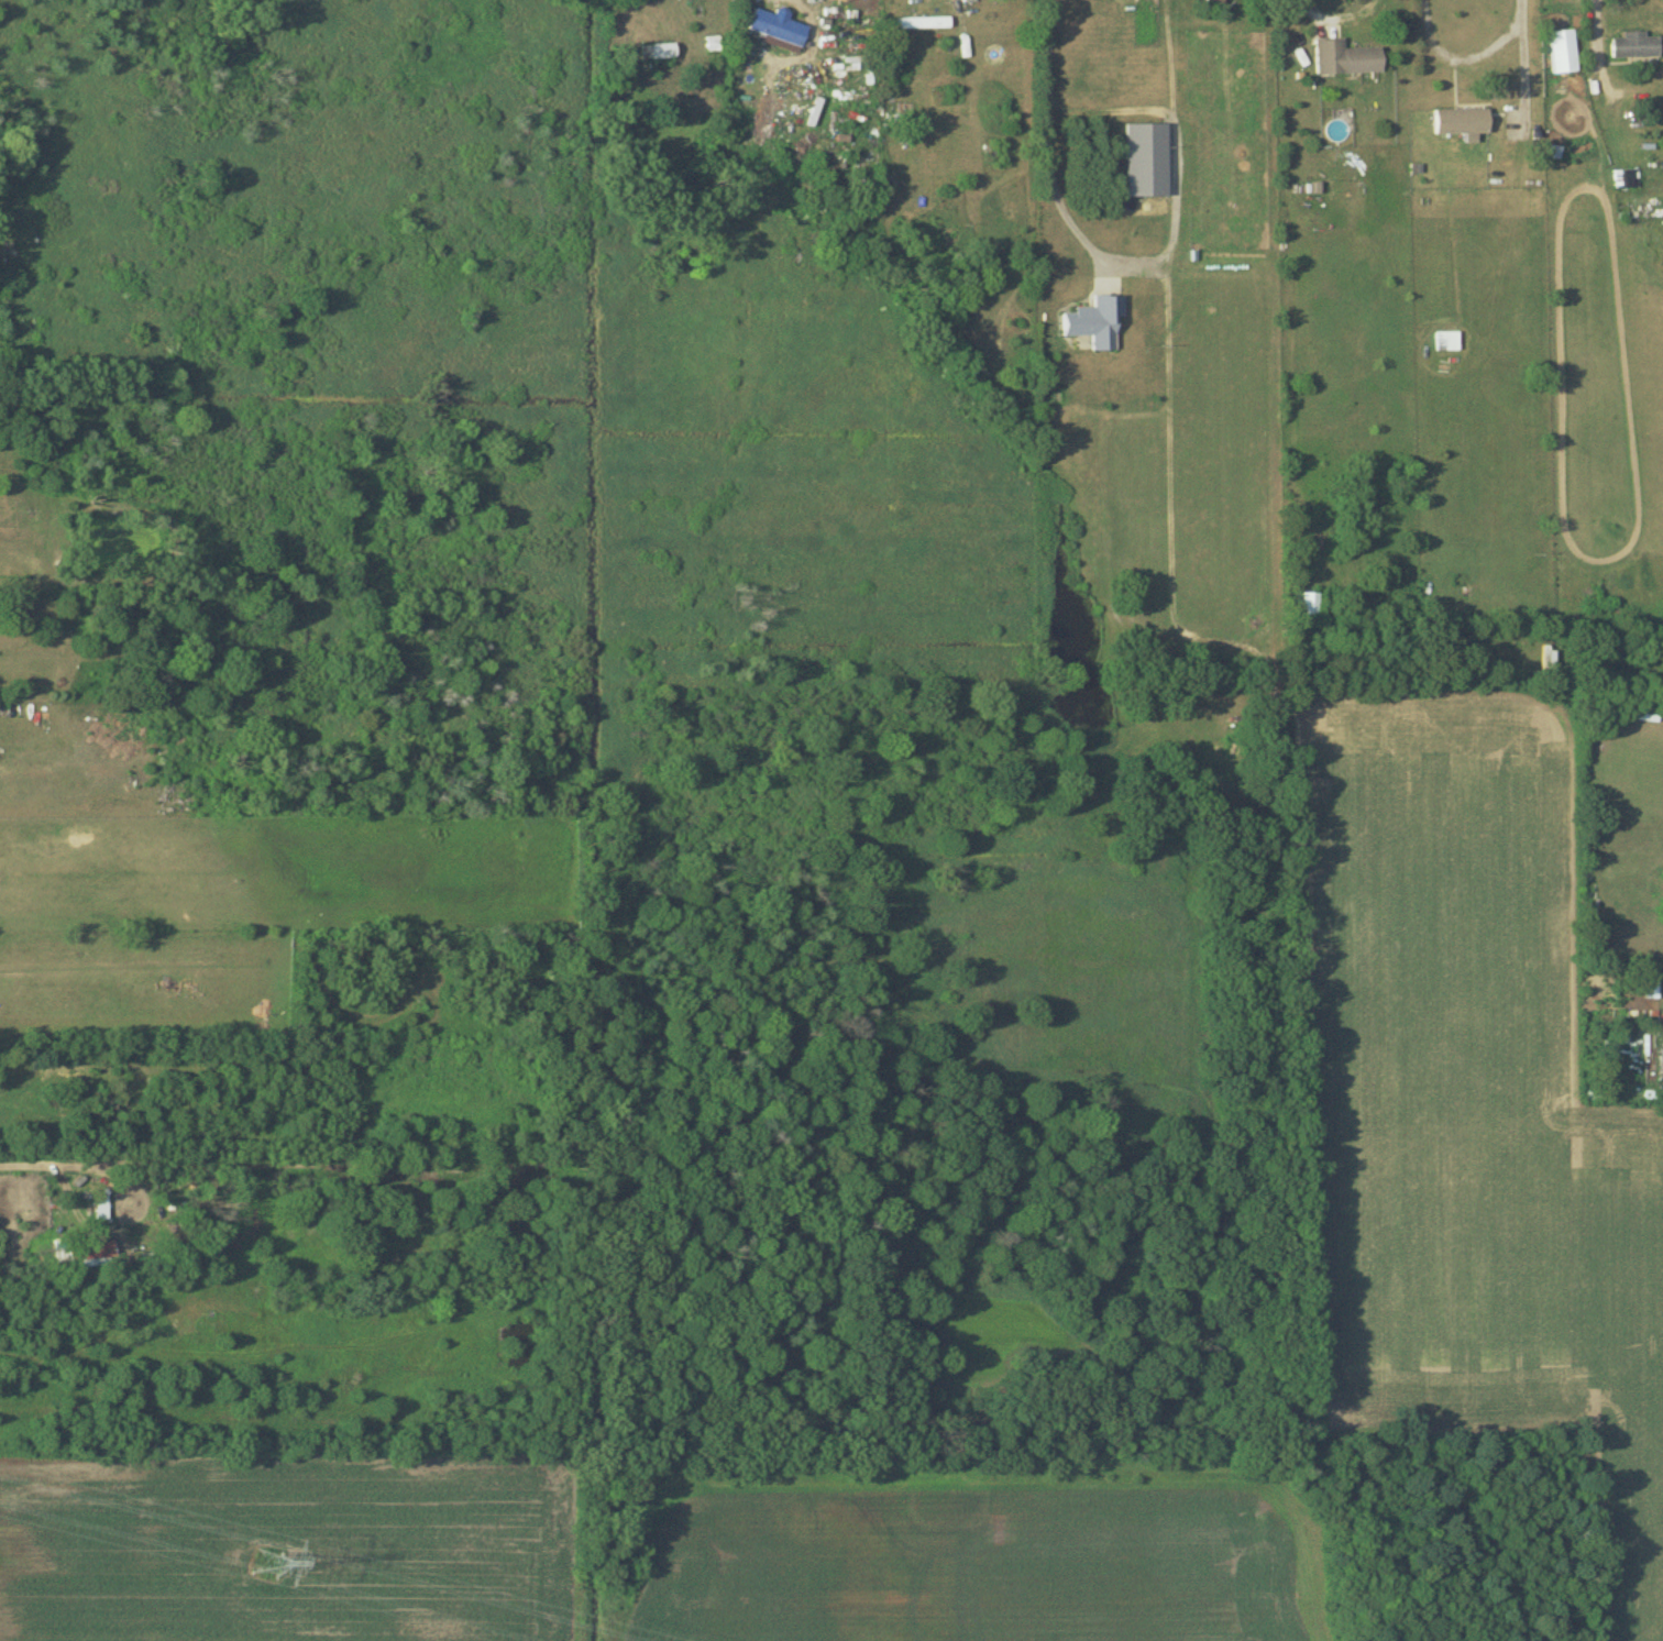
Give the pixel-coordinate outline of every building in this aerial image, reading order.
[(800,47),(807,26),(787,19),(789,13),(777,9),(775,14),(754,7),(746,29),(800,47)] [(949,18),(898,18),(898,29),(949,29),(949,18)] [(1553,74),(1576,71),(1572,29),(1549,31),(1553,74)] [(1644,32),(1622,32),(1622,37),(1611,37),(1611,57),(1657,57),(1657,36),(1644,36),(1644,32)] [(1316,74),(1380,73),(1379,47),(1343,48),(1343,38),(1315,39),(1316,74)] [(674,58),(674,43),(642,43),(642,58),(674,58)] [(1486,133),(1486,108),(1434,108),(1434,133),(1486,133)] [(1122,295),(1094,295),(1094,309),(1061,308),(1061,335),(1092,335),(1092,349),(1113,349),(1114,315),(1122,315),(1122,295)] [(1319,592),(1302,592),(1302,615),(1319,615),(1319,592)]
